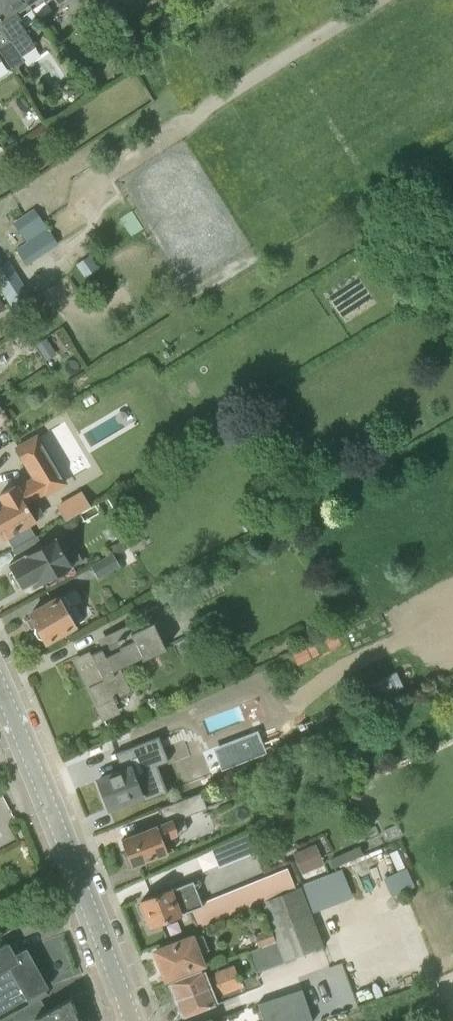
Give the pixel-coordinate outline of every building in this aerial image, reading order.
[(26,0),(0,0),(0,19),(1,21),(0,21),(0,53),(6,62),(10,69),(24,61),(21,57),(36,47),(19,20),(21,19),(15,10),(27,2),(26,0)] [(58,244),(35,207),(26,213),(24,210),(12,218),(27,242),(16,248),(27,264),(58,244)] [(19,319),(38,307),(8,261),(6,262),(0,253),(0,289),(19,319)] [(86,277),(99,268),(90,255),(77,264),(86,277)] [(46,361),(56,354),(46,338),(35,345),(46,361)] [(39,438),(17,451),(23,461),(26,460),(38,479),(18,491),(15,485),(1,494),(5,501),(0,504),(0,536),(2,538),(35,518),(27,505),(65,482),(39,438)] [(151,475),(138,483),(143,491),(156,483),(151,475)] [(90,506),(81,490),(56,504),(65,519),(90,506)] [(42,582),(72,565),(62,547),(71,541),(66,532),(9,565),(23,588),(39,578),(42,582)] [(109,546),(112,553),(130,543),(127,536),(109,546)] [(98,578),(120,566),(112,553),(90,565),(98,578)] [(45,642),(75,624),(66,608),(82,600),(76,589),(30,615),(45,642)] [(166,648),(152,620),(131,630),(129,624),(106,635),(111,645),(76,661),(98,707),(132,691),(121,667),(142,657),(143,659),(166,648)] [(109,808),(141,795),(136,782),(182,764),(176,750),(99,780),(109,808)] [(131,866),(168,852),(164,841),(179,835),(178,833),(188,829),(183,817),(207,808),(201,792),(160,808),(166,823),(121,840),(131,866)] [(216,847),(223,864),(258,849),(251,832),(216,847)] [(324,864),(315,843),(292,853),(301,874),(324,864)] [(363,854),(359,845),(330,858),(334,867),(363,854)] [(199,927),(261,901),(295,887),(287,867),(202,903),(193,882),(142,902),(151,927),(181,915),(180,913),(192,909),(199,927)] [(343,871),(324,878),(334,904),(352,897),(343,871)] [(403,871),(398,873),(385,879),(391,894),(404,889),(410,886),(403,871)] [(301,887),(261,901),(276,941),(277,943),(249,953),(256,971),(323,946),(301,887)] [(259,948),(276,941),(270,928),(254,934),(259,948)] [(207,948),(201,935),(191,939),(190,938),(157,952),(167,977),(200,964),(196,953),(207,948)] [(45,989),(48,987),(27,949),(16,955),(9,942),(0,947),(0,1014),(27,999),(28,998),(44,990),(45,989)] [(169,982),(176,999),(238,975),(234,966),(206,977),(203,969),(169,982)] [(238,975),(176,999),(182,1017),(217,1003),(213,993),(241,983),(238,975)] [(302,988),(258,1003),(265,1020),(282,1020),(283,1020),(311,1020),(313,1020),(302,988)] [(0,1020),(30,1020),(47,1011),(40,999),(48,995),(45,989),(44,990),(47,994),(31,1003),(28,998),(27,999),(30,1004),(0,1020)] [(73,998),(35,1019),(31,1020),(82,1020),(73,998)]
